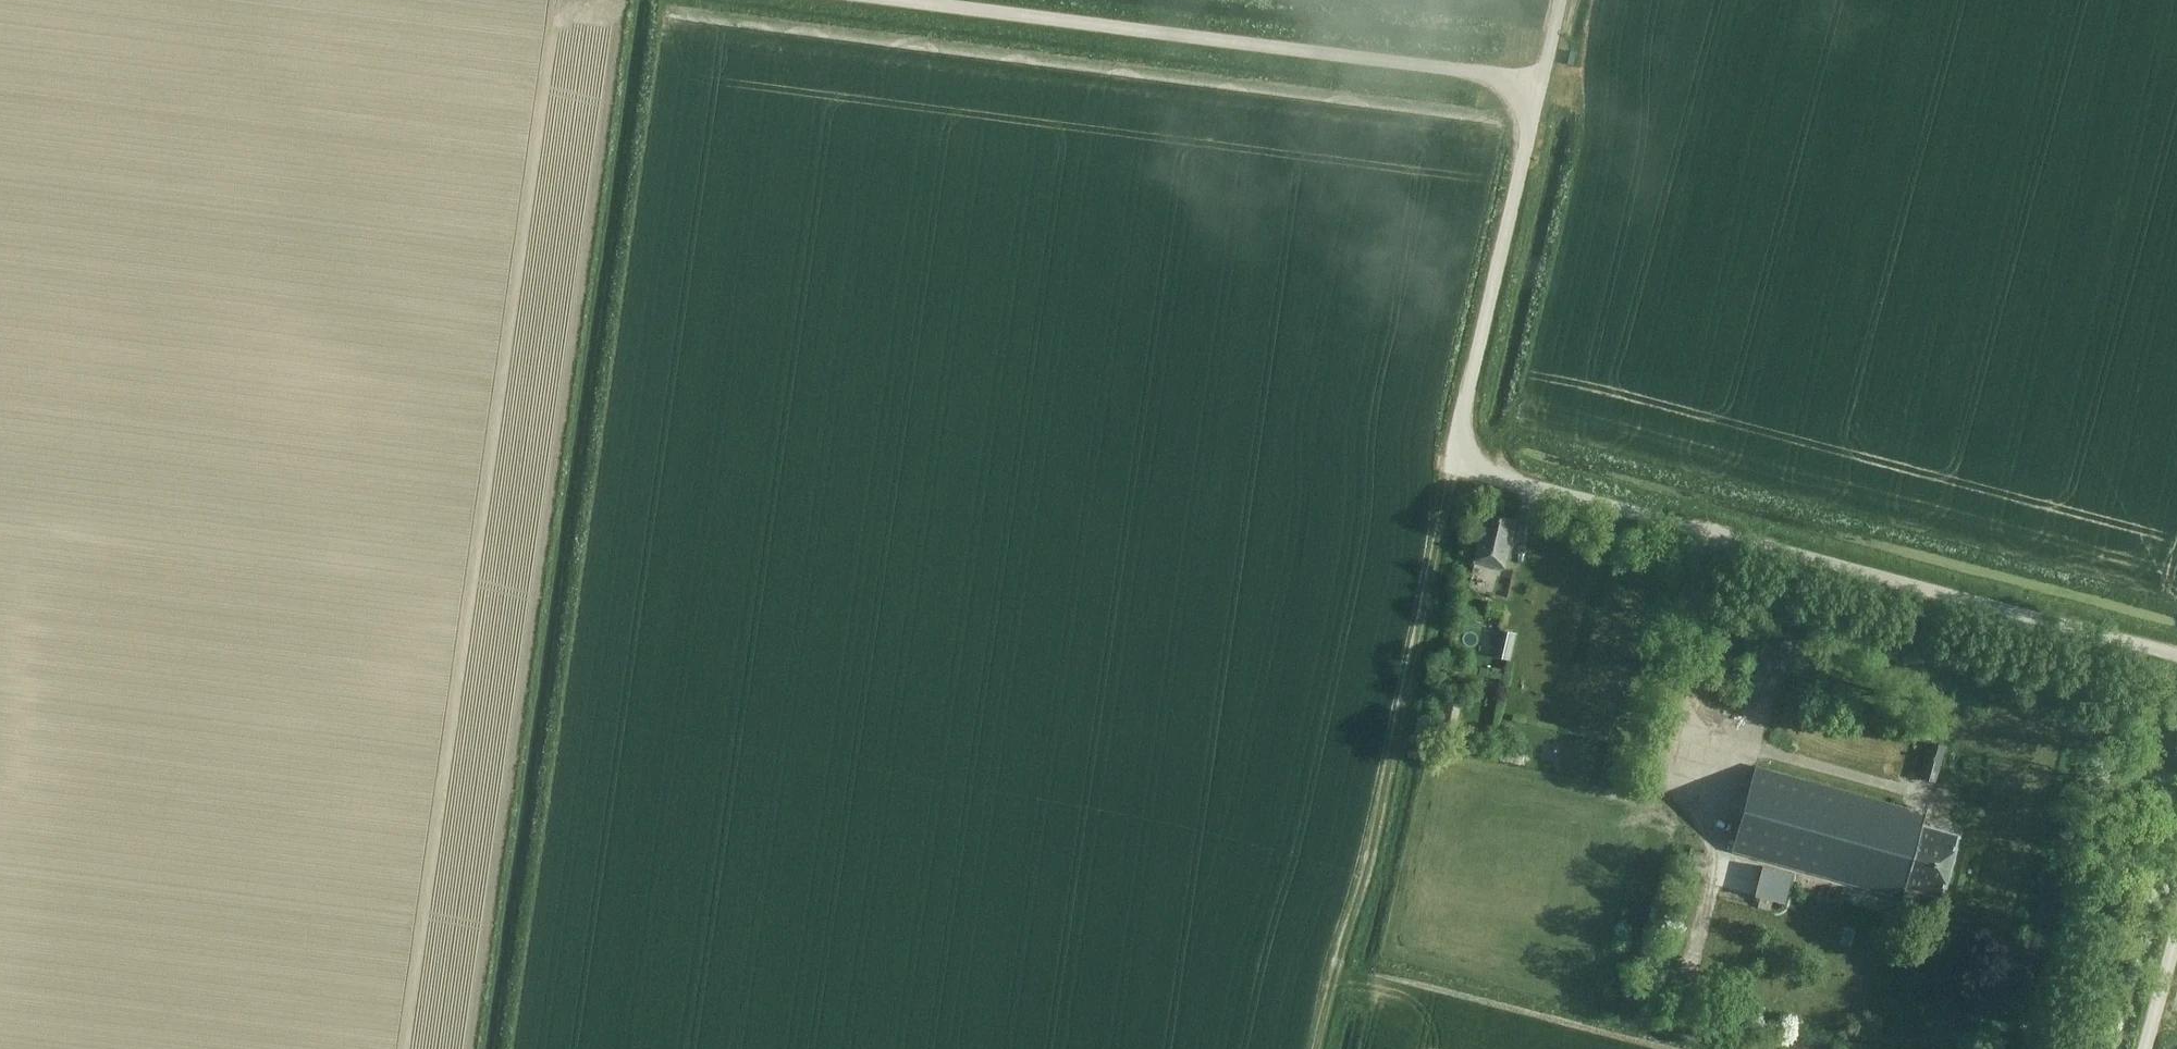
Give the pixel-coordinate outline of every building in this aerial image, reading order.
[(1516,519),(1485,512),(1474,561),(1505,568),(1516,519)] [(1502,617),(1505,605),(1488,601),(1485,613),(1502,617)] [(1492,656),(1510,661),(1516,634),(1499,630),(1492,656)] [(1777,662),(1788,665),(1791,655),(1780,652),(1777,662)] [(1921,778),(1936,782),(1946,747),(1931,743),(1921,778)] [(1920,888),(1942,894),(1959,832),(1923,822),(1926,811),(1757,766),(1746,799),(1732,850),(1904,896),(1903,899),(1917,902),(1920,888)] [(1754,895),(1784,903),(1792,873),(1762,865),(1754,895)]
